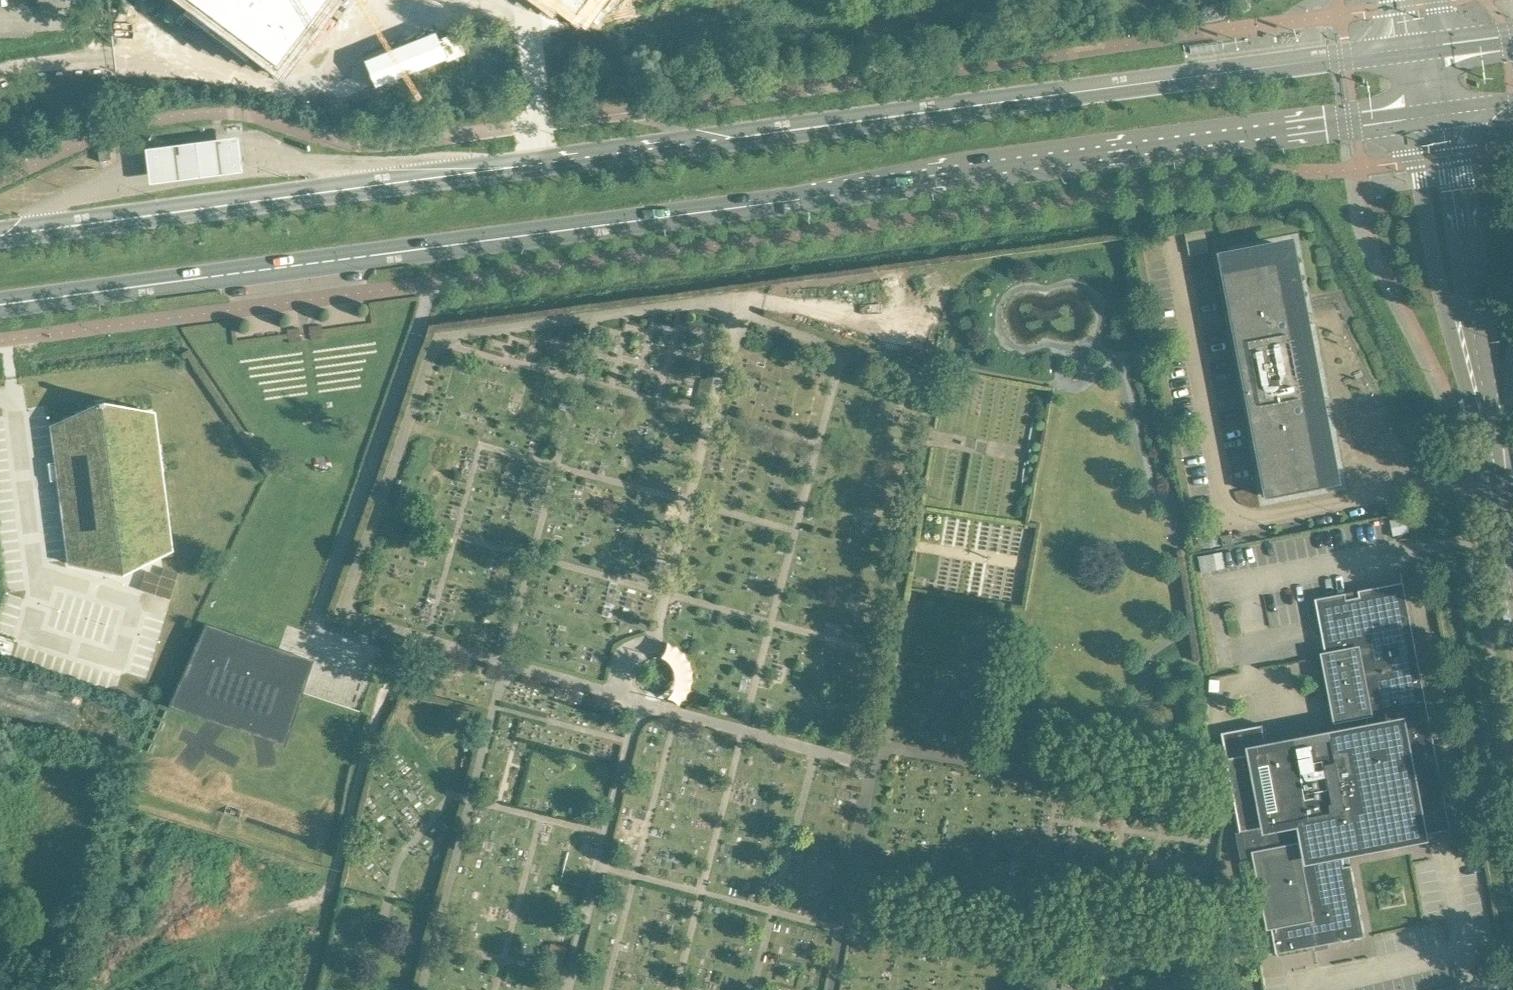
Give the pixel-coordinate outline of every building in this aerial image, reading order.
[(272,80),(299,76),(355,0),(163,0),(272,80)] [(575,16),(587,0),(553,0),(575,16)] [(240,138),(147,150),(148,160),(150,177),(152,186),(245,174),(244,165),(242,148),(240,138)] [(109,150),(98,152),(99,162),(111,160),(109,150)] [(1342,482),(1296,238),(1221,252),(1224,264),(1222,265),(1267,498),(1330,486),(1330,484),(1342,482)] [(59,465),(52,466),(53,478),(60,477),(71,565),(84,563),(84,567),(96,565),(97,569),(109,568),(110,572),(133,569),(133,565),(145,563),(144,559),(157,558),(156,554),(168,552),(158,469),(162,469),(159,447),(155,448),(150,412),(138,413),(138,409),(125,411),(125,407),(113,409),(112,405),(89,408),(89,412),(77,413),(77,417),(65,419),(66,423),(53,424),(59,465)] [(1232,533),(1221,536),(1223,546),(1234,544),(1232,533)] [(145,571),(140,590),(170,599),(178,573),(163,568),(161,576),(145,571)] [(1409,767),(1438,761),(1430,719),(1428,709),(1402,572),(1401,572),(1403,582),(1359,590),(1346,593),(1316,598),(1339,718),(1366,713),(1370,731),(1291,746),(1268,750),(1263,725),(1223,732),(1246,857),(1258,855),(1277,954),(1365,937),(1352,865),(1344,866),(1341,850),(1392,841),(1394,841),(1422,835),(1415,798),(1409,767)] [(204,623),(167,707),(195,708),(239,722),(236,730),(284,746),(303,692),(268,680),(277,653),(219,634),(204,623)] [(0,669),(0,710),(71,732),(83,695),(0,669)]
